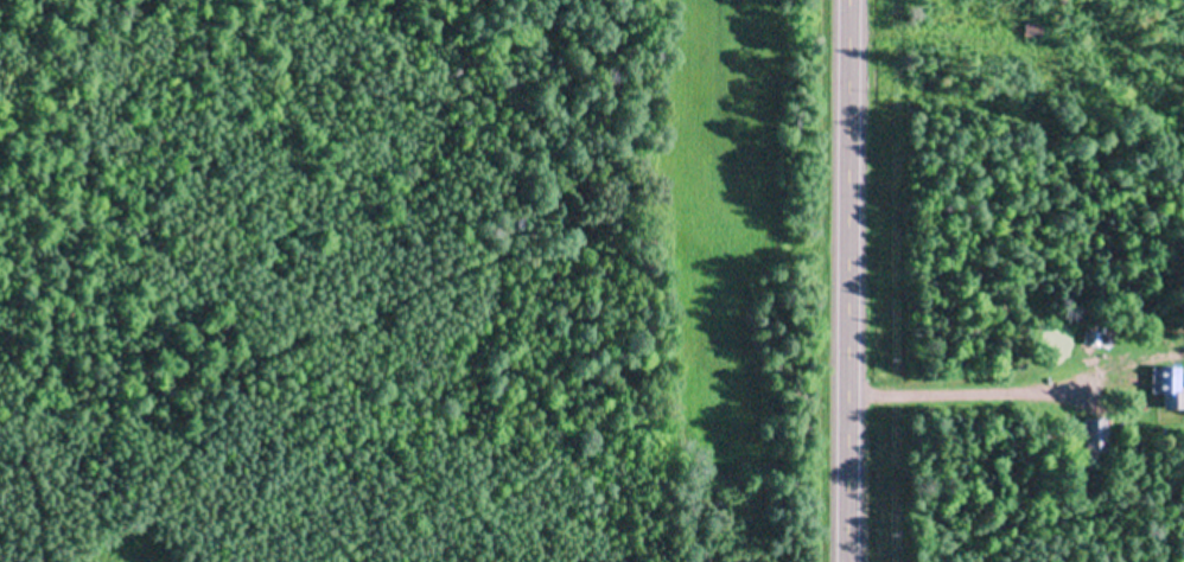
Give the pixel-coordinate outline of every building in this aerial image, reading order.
[(1089,332),(1101,332),(1101,345),(1089,345),(1089,332)] [(1180,391),(1183,391),(1183,409),(1163,409),(1163,394),(1151,394),(1151,368),(1180,368),(1180,391)] [(1083,419),(1107,419),(1108,453),(1084,454),(1083,419)]
